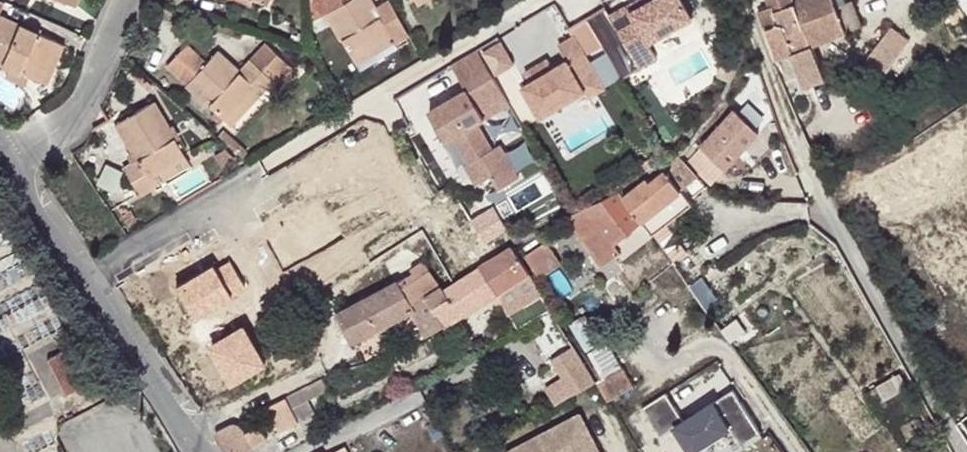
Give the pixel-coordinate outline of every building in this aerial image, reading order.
[(6,2),(2,0),(0,0),(0,63),(42,81),(59,41),(1,16),(6,2)] [(410,33),(391,0),(389,0),(375,8),(370,0),(310,0),(311,22),(328,12),(361,68),(398,47),(395,42),(410,33)] [(613,16),(642,69),(659,59),(651,44),(695,19),(684,0),(657,0),(650,4),(634,13),(630,6),(613,16)] [(630,6),(634,13),(650,4),(648,0),(642,0),(630,6)] [(771,4),(759,10),(780,60),(794,53),(808,84),(829,77),(816,44),(863,25),(853,1),(838,8),(835,0),(769,0),(771,4)] [(533,80),(526,85),(543,115),(588,91),(583,81),(599,72),(589,54),(605,45),(591,19),(573,29),(577,36),(563,44),(571,59),(556,68),(533,80)] [(873,49),(883,55),(890,45),(903,39),(897,27),(882,33),(873,49)] [(67,45),(59,41),(42,81),(51,85),(67,45)] [(169,64),(226,119),(257,86),(264,93),(290,65),(266,42),(240,70),(218,50),(209,61),(188,42),(169,64)] [(470,88),(472,93),(498,78),(482,48),(455,64),(470,88)] [(859,71),(871,85),(895,67),(883,55),(873,49),(859,71)] [(533,80),(556,68),(551,58),(528,71),(533,80)] [(156,86),(134,67),(130,72),(152,91),(156,86)] [(608,88),(599,72),(583,81),(588,91),(592,96),(608,88)] [(470,88),(433,110),(449,139),(457,135),(472,161),(469,163),(480,182),(495,173),(490,165),(509,153),(503,142),(496,147),(480,121),(512,102),(498,78),(472,93),(470,88)] [(257,86),(226,119),(234,125),(264,93),(257,86)] [(689,145),(717,173),(769,125),(741,97),(689,145)] [(140,195),(154,187),(148,178),(186,157),(155,102),(117,123),(133,151),(138,159),(129,164),(124,167),(140,195)] [(717,173),(689,145),(679,157),(704,187),(717,175),(717,173)] [(227,149),(216,155),(223,167),(236,159),(227,149)] [(124,156),(129,164),(138,159),(133,151),(124,156)] [(509,153),(490,165),(495,173),(503,186),(522,174),(509,153)] [(148,178),(154,187),(191,166),(186,157),(148,178)] [(690,199),(704,187),(679,157),(650,181),(646,177),(623,196),(643,222),(650,232),(685,204),(678,195),(683,191),(690,199)] [(623,196),(619,191),(567,218),(604,265),(621,251),(615,244),(643,222),(623,196)] [(132,210),(123,216),(129,226),(138,221),(132,210)] [(468,214),(438,233),(456,263),(486,244),(468,214)] [(650,232),(643,222),(615,244),(621,251),(627,257),(654,237),(650,232)] [(512,248),(482,266),(499,293),(521,327),(551,309),(512,248)] [(425,296),(442,286),(424,262),(412,268),(415,272),(418,278),(412,282),(408,275),(340,311),(355,340),(414,311),(429,335),(444,327),(425,296)] [(445,290),(442,286),(425,296),(444,327),(491,298),(499,293),(482,266),(445,290)] [(418,278),(415,272),(408,275),(412,282),(418,278)] [(504,305),(499,293),(491,298),(496,308),(504,305)] [(585,315),(572,324),(588,350),(603,340),(585,315)] [(573,396),(598,381),(559,321),(535,336),(573,396)] [(588,357),(602,379),(621,367),(607,346),(588,357)] [(63,350),(48,358),(66,392),(81,384),(63,350)] [(602,379),(598,381),(609,400),(633,386),(621,367),(602,379)] [(900,373),(876,386),(885,401),(909,387),(900,373)] [(323,380),(267,407),(280,433),(299,422),(292,409),(327,390),(323,380)] [(669,391),(645,406),(664,434),(678,425),(695,451),(733,426),(744,443),(764,431),(736,387),(687,419),(669,391)] [(508,451),(602,451),(581,413),(508,451)] [(216,435),(225,451),(231,451),(249,443),(252,448),(267,440),(259,425),(246,432),(242,425),(233,423),(218,431),(216,435)] [(231,451),(250,451),(253,450),(252,448),(249,443),(231,451)]
